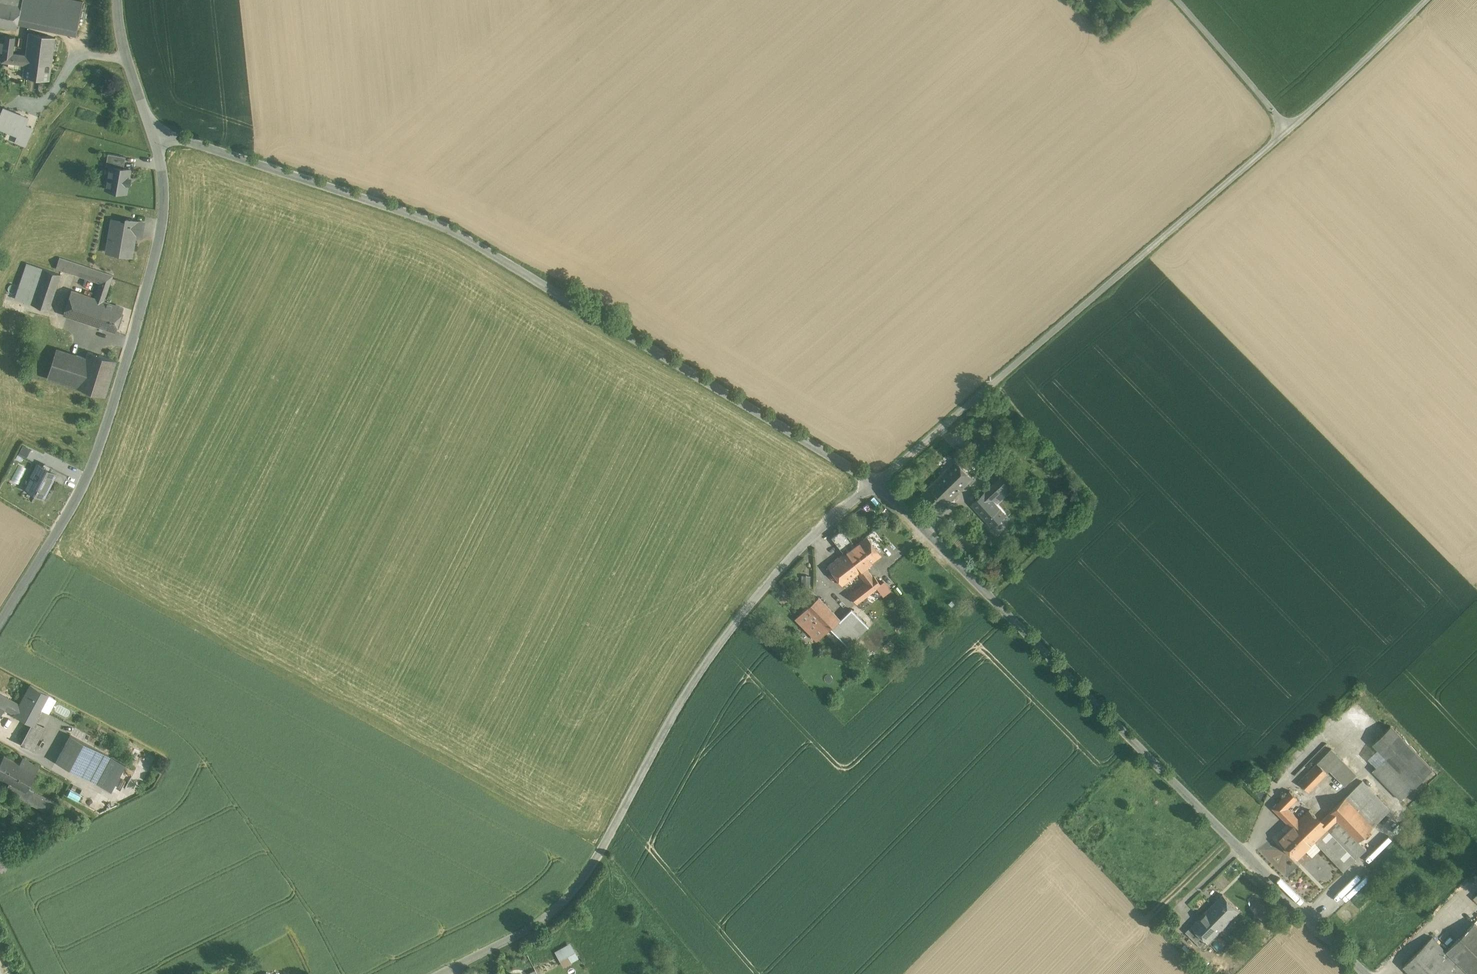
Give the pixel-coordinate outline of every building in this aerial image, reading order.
[(75,0),(22,0),(21,6),(19,18),(77,30),(83,2),(75,0)] [(0,2),(0,27),(16,30),(19,18),(21,6),(0,2)] [(80,17),(88,19),(92,7),(84,4),(80,17)] [(55,38),(29,32),(25,55),(24,61),(51,66),(55,38)] [(4,36),(3,44),(0,43),(0,53),(2,53),(1,62),(23,65),(24,61),(25,55),(12,54),(14,38),(4,36)] [(51,66),(24,61),(23,65),(21,77),(26,77),(23,91),(47,95),(51,66)] [(36,118),(25,116),(23,127),(34,129),(36,118)] [(126,156),(108,153),(106,166),(110,166),(123,168),(126,156)] [(123,168),(110,166),(106,188),(126,192),(127,184),(129,184),(130,178),(128,178),(130,169),(123,168)] [(125,224),(120,223),(121,221),(112,220),(108,243),(112,244),(111,252),(119,254),(125,255),(131,256),(134,239),(132,239),(133,233),(141,235),(143,222),(126,219),(125,224)] [(95,298),(71,290),(63,314),(97,325),(105,302),(104,302),(113,275),(59,257),(56,268),(100,283),(95,298)] [(45,269),(27,263),(15,298),(33,304),(45,269)] [(60,274),(45,269),(33,304),(48,309),(60,274)] [(123,308),(105,302),(97,325),(116,332),(123,308)] [(86,358),(56,349),(47,378),(76,387),(86,358)] [(116,361),(88,351),(86,358),(76,387),(105,396),(116,361)] [(968,462),(961,455),(956,460),(963,467),(968,462)] [(963,467),(956,460),(936,480),(953,497),(973,477),(963,467)] [(38,463),(25,489),(42,498),(52,479),(55,472),(51,470),(38,463)] [(67,476),(52,468),(51,470),(55,472),(52,479),(62,484),(67,476)] [(1004,473),(971,505),(993,527),(1006,514),(1002,510),(1008,504),(1003,498),(1016,485),(1004,473)] [(953,497),(936,480),(922,495),(939,511),(953,497)] [(855,545),(842,528),(831,537),(844,553),(852,547),(855,545)] [(881,555),(866,536),(855,545),(852,547),(867,566),(881,555)] [(844,553),(827,566),(842,585),(858,573),(865,582),(849,594),(856,603),(876,587),(877,587),(880,584),(874,575),(872,576),(865,567),(867,566),(852,547),(844,553)] [(890,590),(883,581),(880,584),(877,587),(883,595),(890,590)] [(838,618),(818,597),(804,612),(824,632),(838,618)] [(851,609),(830,629),(839,638),(859,617),(851,609)] [(824,632),(804,612),(796,619),(816,639),(824,632)] [(859,617),(839,638),(847,647),(868,626),(859,617)] [(2,711),(4,707),(15,713),(14,713),(32,723),(34,724),(35,721),(38,716),(36,715),(40,708),(46,711),(54,698),(48,694),(30,684),(20,704),(1,693),(0,694),(0,710),(2,711)] [(34,724),(32,723),(21,743),(32,749),(45,726),(35,721),(34,724)] [(1433,769),(1391,726),(1373,743),(1377,748),(1387,758),(1377,767),(1373,771),(1401,800),(1433,769)] [(110,756),(70,734),(56,761),(96,782),(110,756)] [(1377,748),(1368,757),(1377,767),(1387,758),(1377,748)] [(1357,775),(1331,749),(1320,760),(1330,770),(1345,786),(1357,775)] [(3,755),(0,761),(0,777),(10,782),(26,791),(28,788),(39,767),(23,758),(20,763),(3,755)] [(1320,760),(1299,781),(1309,791),(1330,770),(1320,760)] [(127,787),(135,770),(124,765),(116,782),(127,787)] [(1439,775),(1433,769),(1401,800),(1409,807),(1430,786),(1429,784),(1439,775)] [(1362,781),(1321,821),(1310,810),(1299,820),(1318,838),(1315,841),(1344,871),(1367,849),(1359,841),(1390,810),(1362,781)] [(6,790),(29,802),(35,792),(28,788),(26,791),(10,782),(6,790)] [(1290,791),(1273,808),(1280,816),(1288,808),(1298,798),(1290,791)] [(50,800),(35,792),(29,802),(44,810),(50,800)] [(1288,808),(1280,816),(1292,827),(1299,820),(1288,808)] [(1318,838),(1299,820),(1292,827),(1278,840),(1297,859),(1315,841),(1318,838)] [(1239,911),(1223,895),(1211,907),(1227,923),(1239,911)] [(1211,907),(1199,920),(1215,936),(1217,934),(1227,923),(1211,907)] [(1215,936),(1199,920),(1192,927),(1208,943),(1215,936)] [(1475,923),(1446,951),(1468,972),(1470,973),(1476,973),(1476,925),(1475,923)] [(1432,937),(1403,966),(1411,973),(1466,973),(1468,972),(1446,951),(1432,937)] [(571,946),(557,955),(563,965),(577,957),(571,946)]
